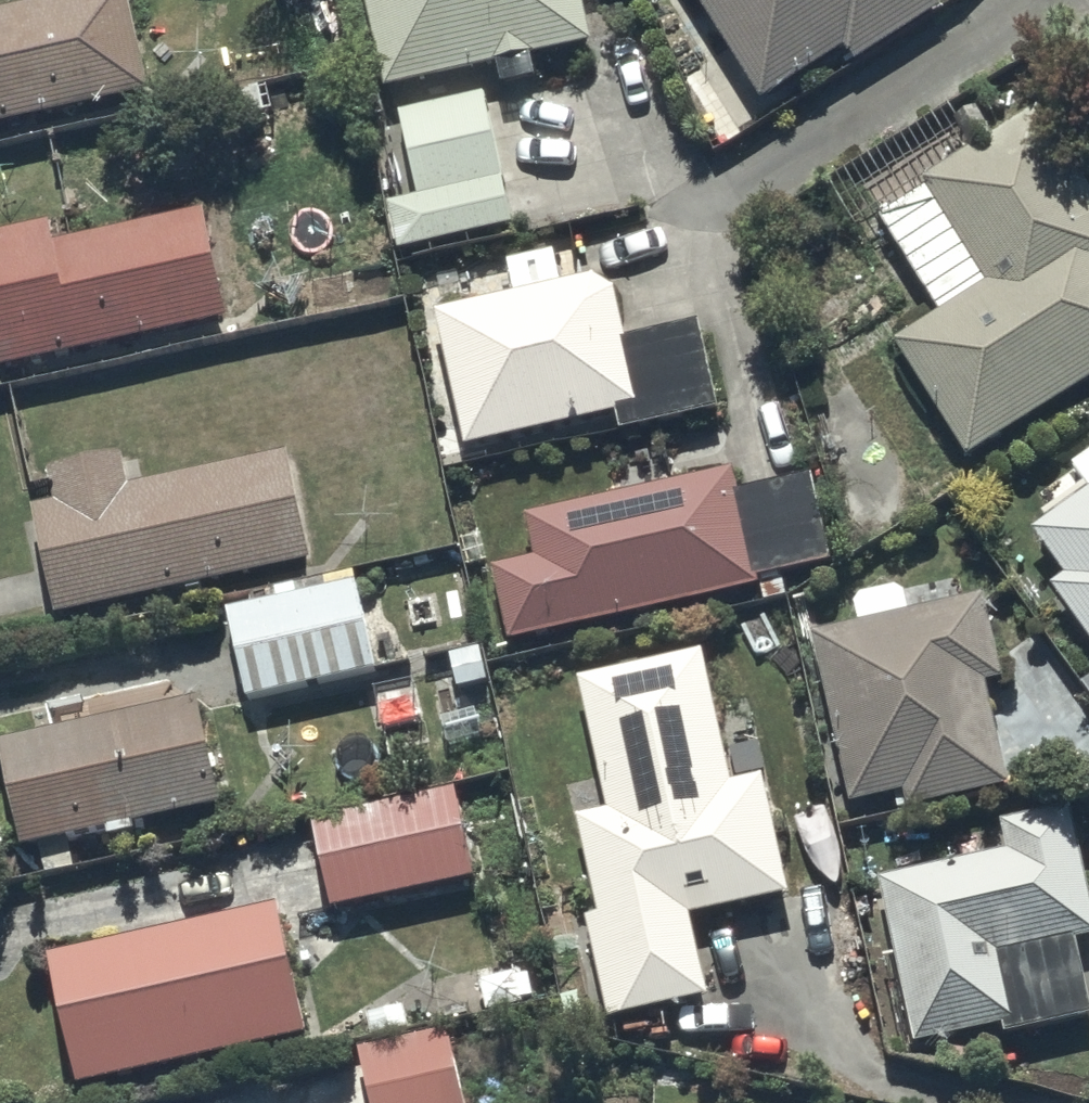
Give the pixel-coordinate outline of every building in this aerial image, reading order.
[(150,105),(127,0),(97,0),(0,22),(0,138),(150,105)] [(386,99),(593,54),(582,0),(364,0),(386,99)] [(762,113),(846,60),(855,73),(942,18),(930,0),(691,0),(762,113)] [(388,211),(398,262),(516,238),(487,93),(399,111),(418,205),(388,211)] [(939,320),(893,348),(965,466),(1088,391),(1088,191),(1045,118),(923,192),(926,198),(881,225),(939,320)] [(228,329),(204,222),(58,254),(53,233),(0,245),(0,379),(228,329)] [(609,283),(434,322),(464,458),(616,425),(620,444),(715,423),(694,328),(622,344),(609,283)] [(33,519),(56,625),(309,571),(285,460),(130,493),(123,459),(48,475),(56,514),(33,519)] [(1048,530),(1033,541),(1064,586),(1051,595),(1088,650),(1088,461),(1071,474),(1084,492),(1042,521),(1048,530)] [(496,575),(511,647),(758,596),(756,589),(829,575),(811,483),(737,498),(733,479),(526,521),(535,567),(496,575)] [(229,620),(248,708),(377,681),(355,579),(322,586),(324,599),(229,620)] [(852,600),(859,633),(814,643),(851,814),(895,804),(898,819),(1008,796),(986,692),(1002,689),(985,607),(909,622),(902,590),(852,600)] [(701,663),(576,691),(605,821),(576,827),(598,925),(583,928),(606,1031),(707,1009),(689,928),(788,906),(761,786),(730,793),(701,663)] [(0,756),(0,766),(21,861),(40,857),(46,881),(74,874),(68,850),(106,842),(108,851),(136,845),(134,837),(216,818),(193,713),(0,756)] [(311,826),(332,917),(473,890),(455,798),(311,826)] [(878,890),(915,1056),(1001,1037),(1003,1045),(1088,1026),(1088,1005),(1077,950),(1088,947),(1088,900),(1070,816),(1001,832),(1007,861),(878,890)] [(278,919),(51,971),(80,1099),(307,1047),(278,919)] [(357,1059),(366,1102),(461,1102),(448,1040),(357,1059)]
